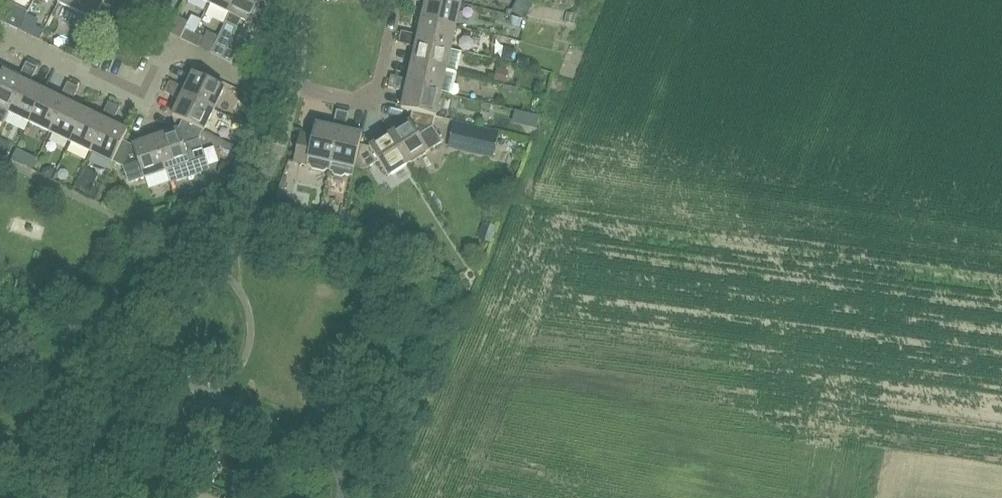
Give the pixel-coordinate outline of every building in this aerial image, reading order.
[(12,12),(45,29),(53,15),(26,0),(18,0),(12,12)] [(57,2),(94,20),(104,0),(58,0),(57,2)] [(208,4),(228,13),(235,0),(209,0),(208,4)] [(229,14),(225,22),(237,28),(241,19),(250,24),(261,0),(235,0),(228,13),(229,14)] [(424,2),(421,18),(455,26),(460,4),(443,0),(425,0),(424,2)] [(239,33),(206,17),(210,10),(199,4),(187,28),(231,49),(239,33)] [(2,11),(0,16),(0,22),(6,25),(11,15),(2,11)] [(161,17),(152,13),(147,23),(156,27),(161,17)] [(417,34),(409,32),(406,44),(415,46),(416,40),(451,48),(455,26),(421,18),(417,34)] [(43,31),(35,26),(30,36),(39,41),(43,31)] [(180,39),(188,43),(193,33),(185,29),(180,39)] [(406,44),(409,32),(400,30),(398,42),(406,44)] [(193,33),(188,43),(197,47),(202,37),(193,33)] [(411,63),(446,70),(451,48),(416,40),(415,46),(411,63)] [(234,53),(226,48),(221,58),(230,62),(234,53)] [(25,62),(21,70),(33,75),(37,67),(25,62)] [(407,79),(399,77),(396,89),(405,91),(406,85),(441,93),(446,70),(411,63),(407,79)] [(3,124),(8,112),(22,82),(23,80),(18,78),(2,70),(0,75),(0,123),(3,124)] [(22,82),(8,112),(28,122),(44,90),(29,83),(33,75),(21,70),(19,74),(18,78),(23,80),(22,82)] [(213,109),(223,88),(192,73),(184,88),(176,84),(171,96),(179,100),(181,94),(186,96),(213,109)] [(396,89),(399,77),(390,75),(388,87),(396,89)] [(163,92),(171,96),(176,84),(168,81),(163,92)] [(66,82),(63,90),(74,95),(77,87),(66,82)] [(435,116),(441,93),(406,85),(405,91),(401,109),(412,111),(434,116),(435,116)] [(49,132),(64,100),(44,90),(28,122),(49,132)] [(51,128),(49,132),(69,142),(85,110),(70,103),(74,95),(63,90),(59,97),(64,100),(51,128)] [(203,131),(213,109),(186,96),(181,94),(179,100),(171,116),(181,120),(202,130),(203,131)] [(257,114),(259,111),(263,102),(250,96),(244,108),(257,114)] [(107,102),(103,109),(115,115),(119,107),(107,102)] [(105,120),(90,152),(111,162),(112,161),(122,140),(127,130),(111,123),(115,115),(103,109),(100,117),(105,120)] [(336,109),(334,118),(346,121),(348,112),(336,109)] [(90,152),(105,120),(102,118),(85,110),(69,142),(90,152)] [(434,118),(434,116),(412,111),(409,121),(389,134),(408,163),(442,142),(432,126),(434,118)] [(515,114),(512,127),(536,133),(540,120),(515,114)] [(362,134),(344,130),(346,121),(334,118),(332,127),(338,128),(335,142),(330,163),(329,169),(329,170),(332,171),(334,175),(342,176),(345,174),(352,176),(354,167),(359,144),(362,134)] [(176,129),(154,137),(158,150),(165,171),(170,184),(208,171),(197,140),(202,130),(181,120),(176,129)] [(330,163),(335,142),(338,128),(332,127),(315,123),(312,135),(299,132),(293,162),(307,165),(307,164),(309,165),(312,168),(324,171),(327,169),(329,169),(330,163)] [(492,162),(498,135),(454,124),(447,153),(492,162)] [(369,146),(359,144),(354,167),(364,169),(377,160),(388,176),(408,163),(389,134),(369,146)] [(112,161),(122,166),(128,183),(165,171),(158,150),(154,137),(131,145),(122,140),(112,161)] [(0,142),(0,158),(3,159),(10,147),(0,142)] [(36,162),(16,152),(11,163),(30,173),(36,162)] [(43,169),(40,178),(50,183),(55,172),(43,169)] [(90,195),(94,186),(91,184),(80,179),(76,188),(90,195)]
